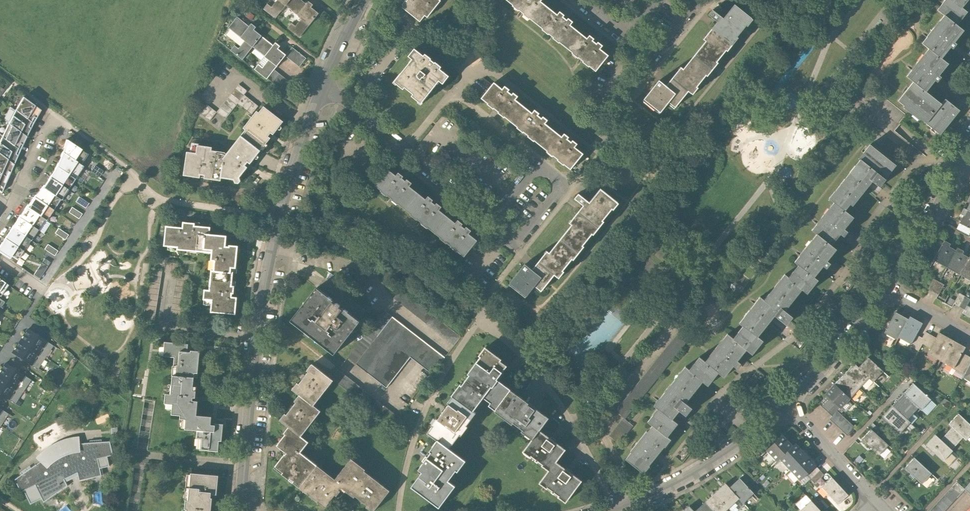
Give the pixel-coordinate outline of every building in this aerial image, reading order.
[(263,9),(275,19),(286,5),(291,0),(277,0),(271,8),(267,4),(263,9)] [(297,14),(306,3),(302,0),(291,0),(286,5),(297,14)] [(291,23),(288,28),(300,38),(320,13),(310,5),(312,3),(308,0),(306,3),(297,14),(302,18),(296,27),(291,23)] [(407,1),(406,0),(402,5),(403,6),(402,7),(420,22),(426,16),(428,18),(441,1),(440,0),(408,0),(407,1)] [(536,24),(548,8),(540,1),(541,0),(506,0),(536,24)] [(937,10),(944,15),(956,25),(967,12),(962,8),(968,0),(945,0),(937,10)] [(728,50),(734,43),(739,36),(738,36),(747,24),(748,25),(754,18),(735,3),(724,17),(713,9),(710,14),(718,20),(713,27),(704,38),(706,40),(695,54),(713,68),(719,62),(717,61),(727,49),(728,50)] [(557,15),(548,8),(536,24),(566,48),(579,32),(570,25),(573,22),(568,18),(567,20),(563,17),(564,15),(560,12),(557,15)] [(253,15),(248,11),(244,17),(248,21),(253,15)] [(963,30),(956,25),(944,15),(927,36),(922,42),(929,48),(941,58),(951,46),(953,48),(957,43),(955,41),(963,30)] [(228,27),(239,37),(248,26),(237,17),(228,27)] [(233,45),(230,49),(242,60),(253,47),(261,37),(262,36),(253,29),(255,26),(250,23),(248,26),(239,37),(244,41),(238,49),(233,45)] [(587,39),(579,32),(566,48),(596,72),(609,56),(600,49),(603,46),(598,42),(597,44),(593,41),(594,39),(590,35),(587,39)] [(253,47),(263,56),(272,45),(261,37),(253,47)] [(258,64),(254,69),(266,79),(267,78),(274,70),(285,56),(286,55),(277,48),(279,45),(275,42),(272,45),(263,56),(269,60),(262,68),(258,64)] [(285,56),(299,67),(306,59),(292,47),(286,55),(285,56)] [(412,59),(394,82),(403,90),(405,88),(414,95),(412,97),(421,104),(440,81),(444,84),(450,77),(441,69),(442,67),(436,62),(435,63),(431,60),(432,59),(426,54),(424,56),(415,48),(408,56),(412,59)] [(948,63),(941,58),(929,48),(924,55),(923,54),(911,69),(912,70),(906,77),(913,82),(925,92),(935,80),(937,81),(941,77),(939,75),(948,63)] [(681,66),(672,78),(667,84),(659,78),(643,98),(661,111),(669,101),(676,107),(689,91),(693,94),(699,87),(697,86),(706,75),(708,76),(713,68),(695,54),(683,68),(681,66)] [(293,85),(274,70),(267,78),(286,93),(293,85)] [(481,97),(511,121),(523,105),(515,99),(518,96),(513,92),(511,93),(508,91),(509,89),(504,85),(502,88),(493,81),(490,85),(485,81),(481,86),(486,90),(481,97)] [(941,105),(925,92),(913,82),(897,102),(903,107),(902,108),(919,122),(919,121),(925,125),(941,105)] [(239,84),(216,112),(217,112),(225,119),(238,103),(252,114),(258,106),(245,95),(248,91),(239,84)] [(33,124),(41,110),(23,97),(15,110),(33,124)] [(945,101),(941,105),(925,125),(940,137),(959,112),(945,101)] [(208,105),(201,113),(210,121),(217,112),(216,112),(208,105)] [(532,112),(523,105),(511,121),(540,146),(553,130),(545,123),(548,120),(543,116),(542,118),(538,114),(539,113),(534,109),(532,112)] [(247,130),(242,136),(261,151),(271,139),(269,137),(272,133),(275,135),(285,122),(265,107),(260,113),(257,112),(244,128),(247,130)] [(27,137),(33,124),(15,110),(8,123),(27,137)] [(20,150),(27,137),(8,123),(2,137),(20,150)] [(562,136),(553,130),(540,146),(570,170),(584,154),(575,147),(578,144),(573,140),(571,142),(568,139),(569,137),(564,133),(562,136)] [(228,153),(223,159),(220,178),(222,179),(235,180),(236,183),(239,184),(241,181),(240,178),(248,168),(246,166),(249,162),(251,164),(261,151),(242,136),(241,136),(228,153)] [(20,150),(2,137),(0,141),(0,154),(14,165),(20,150)] [(88,154),(66,140),(62,153),(81,165),(88,154)] [(861,157),(863,158),(888,178),(899,164),(873,143),(861,157)] [(222,181),(222,179),(220,178),(223,159),(228,153),(212,151),(212,148),(198,146),(197,154),(187,152),(184,176),(201,178),(201,176),(206,176),(206,179),(222,181)] [(81,165),(62,153),(56,167),(75,179),(83,166),(81,165)] [(14,165),(0,154),(0,172),(8,178),(14,165)] [(882,184),(888,178),(863,158),(832,196),(836,200),(847,209),(852,202),(855,204),(875,178),(882,184)] [(75,179),(56,167),(50,177),(68,190),(75,179)] [(374,184),(404,208),(417,192),(409,186),(411,182),(406,178),(405,180),(401,177),(403,175),(398,172),(395,175),(387,168),(374,184)] [(68,190),(50,177),(42,187),(60,200),(61,200),(68,190)] [(60,200),(42,187),(34,197),(53,210),(60,200)] [(595,235),(600,227),(605,222),(604,221),(613,210),(614,211),(619,203),(601,189),(591,202),(580,193),(576,198),(585,204),(579,211),(570,222),(573,224),(562,238),(580,253),(585,246),(584,245),(593,234),(595,235)] [(425,199),(417,192),(404,208),(434,232),(447,216),(439,209),(441,206),(436,203),(435,204),(431,201),(433,200),(428,196),(425,199)] [(89,202),(79,196),(76,201),(85,207),(89,202)] [(53,210),(34,197),(26,207),(45,219),(47,221),(53,210)] [(856,216),(847,209),(836,200),(831,207),(831,206),(819,221),(820,222),(815,228),(819,232),(833,243),(842,232),(846,235),(850,230),(846,227),(856,216)] [(82,213),(72,206),(68,211),(79,218),(82,213)] [(45,219),(26,207),(19,218),(38,230),(45,219)] [(968,210),(965,209),(962,214),(965,216),(961,224),(969,228),(969,211),(968,210)] [(455,223),(447,216),(434,232),(464,257),(477,241),(469,234),(471,230),(466,227),(465,228),(461,226),(463,224),(458,220),(455,223)] [(38,230),(19,218),(12,228),(30,240),(31,240),(38,230)] [(178,250),(206,252),(207,232),(211,233),(212,226),(196,225),(196,223),(184,222),(183,227),(167,225),(165,246),(178,247),(178,250)] [(543,234),(549,238),(557,228),(552,223),(543,234)] [(961,224),(960,223),(957,228),(969,235),(969,228),(961,224)] [(69,233),(59,226),(55,231),(65,238),(69,233)] [(30,240),(12,228),(5,239),(23,250),(30,240)] [(229,234),(211,233),(207,232),(206,252),(214,253),(213,260),(217,260),(216,270),(235,272),(235,267),(238,267),(240,245),(231,244),(231,245),(228,245),(229,234)] [(838,247),(833,243),(819,232),(814,238),(814,237),(801,253),(802,253),(797,259),(801,262),(816,275),(825,263),(828,266),(832,261),(829,258),(838,247)] [(547,251),(539,262),(533,269),(526,263),(510,283),(527,296),(535,286),(542,292),(555,275),(560,278),(565,272),(564,271),(573,259),(575,260),(580,253),(562,238),(550,253),(547,251)] [(0,246),(0,252),(9,258),(11,256),(17,260),(23,250),(5,239),(0,246)] [(934,259),(947,266),(956,249),(950,245),(951,243),(945,240),(934,259)] [(59,249),(48,242),(44,247),(55,255),(59,249)] [(958,247),(956,249),(947,266),(960,274),(969,257),(963,253),(964,250),(958,247)] [(969,279),(969,256),(969,257),(960,274),(969,279)] [(41,261),(33,273),(39,278),(48,265),(41,261)] [(179,263),(167,262),(165,273),(177,274),(179,263)] [(820,278),(816,275),(801,262),(790,276),(804,287),(809,291),(820,278)] [(163,271),(151,270),(142,329),(154,330),(163,271)] [(233,285),(235,272),(216,270),(212,270),(210,290),(205,289),(204,300),(213,301),(212,312),(237,314),(239,297),(233,297),(234,294),(235,294),(236,286),(233,285)] [(786,309),(804,287),(790,276),(786,273),(765,298),(762,295),(741,321),(745,324),(757,334),(775,312),(788,322),(794,315),(786,309)] [(0,279),(0,297),(8,285),(0,279)] [(945,285),(934,279),(928,289),(939,295),(945,285)] [(317,289),(292,321),(334,356),(360,324),(317,289)] [(400,290),(394,298),(454,346),(461,337),(400,290)] [(965,310),(967,306),(969,301),(969,299),(960,293),(954,304),(965,310)] [(384,311),(348,358),(387,388),(411,358),(432,374),(444,358),(384,311)] [(897,341),(898,338),(909,319),(896,312),(884,333),(897,341)] [(910,317),(909,319),(898,338),(910,344),(916,334),(922,323),(910,317)] [(764,340),(757,334),(745,324),(734,338),(748,349),(753,353),(764,340)] [(615,411),(623,418),(625,419),(693,334),(683,326),(615,411)] [(28,327),(20,339),(45,356),(53,344),(28,327)] [(922,338),(916,334),(910,344),(909,346),(919,351),(923,344),(930,349),(936,338),(926,332),(922,338)] [(927,353),(941,361),(952,340),(939,332),(936,338),(930,349),(927,353)] [(738,360),(748,349),(734,338),(728,333),(711,354),(711,355),(706,361),(720,372),(725,377),(735,365),(738,368),(742,363),(738,360)] [(20,339),(11,352),(36,369),(45,356),(20,339)] [(966,347),(952,340),(941,361),(948,365),(954,368),(963,353),(966,347)] [(177,367),(176,376),(195,378),(195,374),(198,374),(200,352),(191,351),(191,353),(187,353),(187,345),(164,343),(163,357),(174,358),(174,367),(177,367)] [(490,406),(497,411),(512,391),(498,380),(508,366),(501,361),(502,360),(486,347),(480,356),(482,357),(478,363),(477,362),(468,374),(470,375),(462,386),(460,384),(452,396),(453,396),(474,412),(484,398),(492,404),(490,406)] [(963,353),(954,368),(948,365),(945,369),(963,379),(964,377),(969,366),(969,357),(963,353)] [(709,385),(720,372),(706,361),(700,356),(690,369),(703,381),(709,385)] [(868,357),(859,367),(870,377),(874,381),(884,371),(868,357)] [(0,371),(0,375),(23,391),(32,378),(6,361),(0,371)] [(860,388),(870,377),(859,367),(855,363),(845,373),(860,388)] [(291,390),(298,396),(313,407),(333,381),(331,379),(312,364),(306,371),(308,373),(298,385),(296,384),(291,390)] [(686,403),(703,381),(690,369),(686,367),(655,405),(659,409),(673,420),(680,411),(686,416),(692,408),(686,403)] [(338,370),(331,379),(333,381),(391,427),(398,418),(338,370)] [(850,398),(860,388),(845,373),(835,384),(850,398)] [(14,404),(23,391),(0,375),(0,394),(14,404)] [(181,419),(187,420),(197,416),(199,402),(193,401),(194,397),(196,398),(197,391),(193,391),(195,378),(176,376),(173,376),(172,395),(166,394),(166,404),(174,405),(173,415),(182,416),(181,419)] [(904,393),(908,397),(919,407),(922,409),(932,399),(914,382),(904,393)] [(149,395),(152,387),(146,384),(142,393),(149,395)] [(826,394),(827,395),(840,407),(841,408),(850,398),(835,384),(826,394)] [(523,433),(534,441),(541,431),(550,419),(537,409),(536,411),(529,405),(530,404),(512,391),(497,411),(496,413),(514,426),(515,425),(524,432),(523,433)] [(837,411),(840,407),(827,395),(819,404),(832,416),(830,419),(847,435),(855,427),(837,411)] [(320,413),(313,407),(298,396),(293,402),(295,404),(285,416),(284,415),(278,421),(287,428),(300,438),(320,413)] [(476,414),(474,412),(453,396),(448,403),(449,404),(437,420),(436,419),(431,425),(433,427),(428,433),(437,440),(449,449),(460,435),(461,436),(468,427),(467,426),(476,414)] [(908,419),(919,407),(908,397),(897,409),(908,419)] [(910,421),(908,419),(897,409),(893,405),(883,416),(901,432),(910,421)] [(648,422),(653,426),(667,437),(678,424),(673,420),(659,409),(648,422)] [(953,427),(963,437),(966,440),(969,436),(969,423),(959,413),(949,424),(953,427)] [(66,423),(64,416),(57,418),(59,425),(66,423)] [(212,417),(197,416),(187,420),(186,430),(198,431),(197,439),(201,440),(201,451),(218,452),(219,442),(222,442),(224,425),(215,424),(214,426),(212,426),(212,417)] [(633,425),(625,419),(623,418),(609,436),(619,444),(633,425)] [(671,440),(667,437),(653,426),(648,433),(647,432),(631,452),(632,453),(626,460),(644,474),(650,467),(649,466),(664,447),(666,448),(666,447),(667,448),(672,442),(671,441),(671,440)] [(952,449),(963,437),(953,427),(942,439),(952,449)] [(307,443),(300,438),(287,428),(282,434),(284,436),(275,447),(286,454),(284,456),(283,456),(274,468),(282,474),(281,476),(288,481),(289,480),(293,483),(292,484),(298,489),(316,467),(299,454),(307,443)] [(872,429),(862,439),(879,455),(889,445),(872,429)] [(525,454),(550,473),(557,463),(567,451),(541,431),(534,441),(525,454)] [(778,460),(780,457),(793,445),(783,434),(767,449),(778,460)] [(953,450),(952,449),(942,439),(936,434),(926,445),(943,461),(953,450)] [(15,480),(21,492),(25,490),(30,502),(42,496),(45,502),(68,486),(65,479),(78,474),(80,481),(102,475),(100,467),(110,466),(108,457),(113,455),(111,442),(81,444),(81,437),(72,438),(65,440),(55,443),(46,449),(41,454),(37,459),(42,462),(15,480)] [(466,461),(449,449),(437,440),(429,451),(430,452),(418,469),(421,472),(410,487),(439,509),(455,486),(448,481),(456,471),(458,472),(466,461)] [(780,457),(790,468),(806,454),(796,443),(793,445),(780,457)] [(816,465),(806,454),(790,468),(801,479),(806,474),(816,465)] [(915,458),(905,468),(922,484),(932,474),(915,458)] [(334,482),(316,467),(298,489),(305,495),(306,493),(310,496),(309,498),(316,503),(317,501),(325,507),(335,495),(337,497),(340,492),(338,491),(341,487),(348,493),(364,472),(365,471),(351,461),(334,482)] [(582,482),(557,463),(550,473),(541,485),(565,504),(582,482)] [(806,474),(811,479),(820,470),(816,465),(806,474)] [(824,474),(820,470),(811,479),(815,483),(824,474)] [(364,472),(348,493),(355,498),(356,496),(368,506),(366,507),(371,510),(375,510),(390,492),(364,472)] [(191,473),(190,487),(201,488),(201,491),(212,492),(212,495),(217,495),(219,475),(191,473)] [(740,477),(729,487),(740,498),(743,502),(754,493),(740,477)] [(832,477),(822,487),(838,504),(848,494),(832,477)] [(965,489),(957,482),(930,510),(945,510),(965,489)] [(729,508),(740,498),(729,487),(726,483),(715,492),(729,508)] [(188,509),(208,510),(212,510),(214,498),(212,498),(212,495),(212,492),(201,491),(201,488),(190,487),(189,500),(187,500),(186,509),(188,509)] [(705,502),(713,510),(726,510),(729,508),(715,492),(705,502)] [(801,510),(802,510),(821,510),(811,500),(801,510)] [(705,502),(694,510),(713,510),(705,502)]
